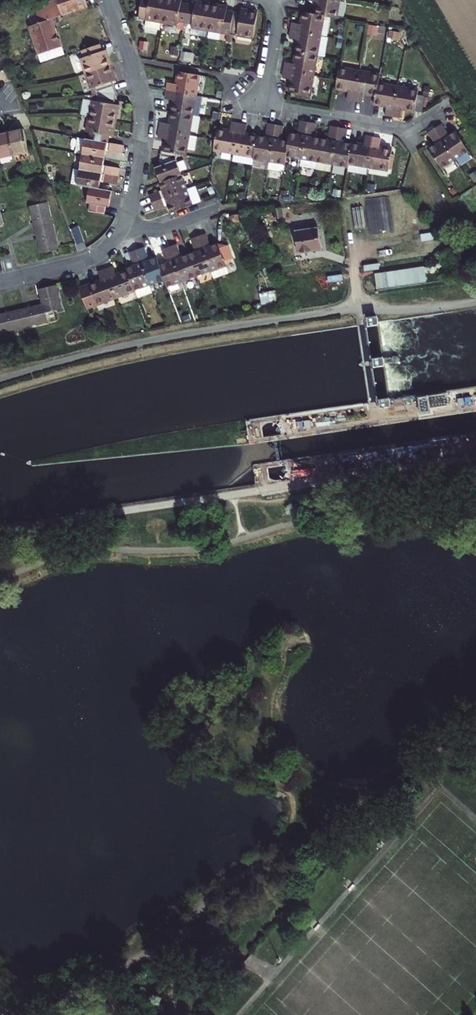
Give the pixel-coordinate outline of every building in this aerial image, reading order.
[(86,0),(56,0),(43,4),(44,9),(36,12),(39,23),(30,26),(40,54),(60,47),(51,19),(88,6),(86,0)] [(161,23),(165,0),(141,0),(138,19),(161,23)] [(184,23),(188,4),(181,3),(181,0),(165,0),(161,23),(177,26),(178,21),(184,23)] [(308,1),(319,3),(317,15),(323,16),(336,18),(339,0),(309,0),(308,1)] [(188,4),(184,23),(191,24),(189,36),(205,39),(206,31),(211,4),(195,1),(194,5),(188,4)] [(227,7),(211,4),(206,31),(229,35),(233,12),(226,11),(227,7)] [(233,12),(229,35),(252,39),(256,12),(241,9),(240,13),(233,12)] [(290,31),(319,36),(323,16),(317,15),(306,13),(302,12),(300,24),(291,23),(290,31)] [(184,23),(182,35),(189,36),(191,24),(184,23)] [(295,52),(316,56),(319,36),(290,31),(289,39),(297,40),(295,52)] [(85,74),(111,65),(106,50),(102,52),(99,44),(81,51),(84,58),(80,59),(85,74)] [(316,56),(295,52),(293,64),(285,63),(283,70),(313,76),(316,56)] [(116,80),(111,65),(85,74),(91,89),(93,89),(96,95),(114,93),(111,82),(116,80)] [(346,100),(354,102),(359,72),(339,69),(337,79),(335,90),(347,92),(346,100)] [(313,76),(283,70),(282,78),(291,79),(289,93),(310,96),(313,76)] [(164,90),(195,96),(198,75),(176,71),(174,84),(166,82),(164,90)] [(375,97),(378,83),(379,75),(359,72),(354,102),(361,103),(363,95),(375,97)] [(398,87),(378,83),(375,97),(374,105),(386,107),(385,115),(392,116),(398,87)] [(398,87),(392,116),(401,117),(402,109),(414,111),(417,95),(418,90),(398,87)] [(201,97),(195,96),(164,90),(163,98),(172,99),(170,112),(192,116),(198,117),(201,97)] [(88,116),(115,121),(118,105),(113,105),(114,93),(96,95),(95,101),(91,101),(88,116)] [(417,95),(414,111),(422,112),(424,96),(417,95)] [(88,116),(91,101),(85,100),(82,115),(88,116)] [(158,130),(188,135),(192,116),(170,112),(168,124),(159,122),(158,130)] [(115,121),(88,116),(86,133),(90,133),(89,140),(107,143),(108,136),(113,137),(115,121)] [(285,157),(301,159),(307,122),(300,121),(297,135),(290,133),(288,142),(285,157)] [(316,162),(320,139),(312,137),(315,123),(307,122),(301,159),(299,167),(315,169),(316,162)] [(213,151),(233,154),(238,124),(231,123),(230,132),(217,129),(215,140),(213,151)] [(253,158),(257,136),(245,134),(246,126),(238,124),(233,154),(253,158)] [(261,161),(269,162),(275,125),(267,124),(265,138),(257,136),(253,158),(252,166),(252,167),(259,168),(261,161)] [(285,157),(288,142),(281,140),(283,127),(275,125),(269,162),(267,170),(279,172),(281,170),(283,171),(284,165),(285,157)] [(316,162),(331,165),(338,127),(330,126),(328,140),(320,139),(316,162)] [(347,164),(351,144),(343,143),(345,129),(338,127),(331,165),(347,168),(347,164)] [(443,128),(437,132),(457,164),(470,155),(458,135),(451,139),(443,128)] [(25,129),(10,132),(15,154),(30,151),(25,129)] [(164,152),(176,154),(185,155),(188,135),(158,130),(157,138),(166,139),(164,152)] [(10,132),(0,134),(0,156),(0,158),(15,154),(10,132)] [(457,164),(437,132),(430,136),(437,148),(431,153),(444,173),(457,164)] [(347,164),(367,168),(372,138),(365,136),(364,145),(351,143),(351,144),(347,164)] [(106,151),(107,143),(89,140),(77,138),(75,153),(82,154),(105,159),(106,151)] [(372,138),(367,168),(387,171),(391,150),(379,148),(380,139),(372,138)] [(122,154),(124,146),(107,143),(106,151),(122,154)] [(32,158),(30,151),(15,154),(17,162),(32,158)] [(159,183),(181,175),(175,160),(176,154),(164,152),(161,151),(158,167),(154,168),(159,183)] [(105,159),(82,154),(80,170),(119,177),(120,168),(104,165),(105,159)] [(252,166),(253,158),(233,154),(232,162),(252,166)] [(261,161),(259,168),(267,170),(269,162),(261,161)] [(331,165),(316,162),(315,169),(330,172),(331,165)] [(80,170),(73,169),(71,184),(77,185),(80,170)] [(118,184),(119,177),(80,170),(77,185),(90,188),(100,189),(101,182),(118,184)] [(151,203),(187,190),(181,175),(159,183),(158,184),(161,190),(148,195),(151,203)] [(187,190),(192,204),(200,202),(194,187),(187,190)] [(110,207),(113,191),(100,189),(90,188),(88,204),(91,205),(90,212),(106,214),(107,207),(110,207)] [(192,204),(187,190),(151,203),(153,211),(167,205),(169,212),(192,204)] [(393,231),(388,196),(364,198),(369,234),(393,231)] [(58,249),(52,225),(47,202),(30,206),(34,222),(34,225),(35,230),(36,234),(37,237),(41,252),(58,249)] [(304,213),(296,214),(297,223),(305,222),(304,213)] [(414,233),(420,232),(422,242),(434,240),(428,214),(411,218),(414,233)] [(79,227),(72,229),(76,244),(83,242),(79,227)] [(205,233),(197,235),(211,271),(225,265),(224,262),(230,256),(225,243),(217,243),(209,246),(205,233)] [(340,233),(317,235),(321,258),(344,256),(340,233)] [(211,271),(197,235),(190,238),(195,251),(188,254),(196,276),(211,271)] [(181,282),(196,276),(188,254),(180,257),(175,244),(168,246),(181,282)] [(143,246),(136,249),(149,285),(164,279),(158,265),(156,257),(148,259),(143,246)] [(158,265),(164,279),(167,287),(181,282),(168,246),(160,249),(165,262),(158,265)] [(127,270),(134,290),(149,285),(136,249),(128,252),(133,265),(126,268),(127,270)] [(105,269),(115,297),(134,290),(127,270),(115,274),(112,266),(105,269)] [(100,280),(88,284),(96,304),(115,297),(105,269),(97,271),(100,280)] [(87,308),(96,304),(88,284),(79,288),(87,308)] [(43,304),(28,308),(25,309),(20,310),(5,314),(2,314),(0,315),(0,333),(1,332),(24,326),(47,321),(44,313),(61,308),(56,285),(39,289),(40,294),(41,298),(43,304)] [(137,297),(152,292),(149,285),(134,290),(137,297)] [(444,396),(414,399),(416,417),(427,415),(426,410),(446,408),(444,396)] [(265,438),(257,420),(246,424),(254,442),(265,438)]
